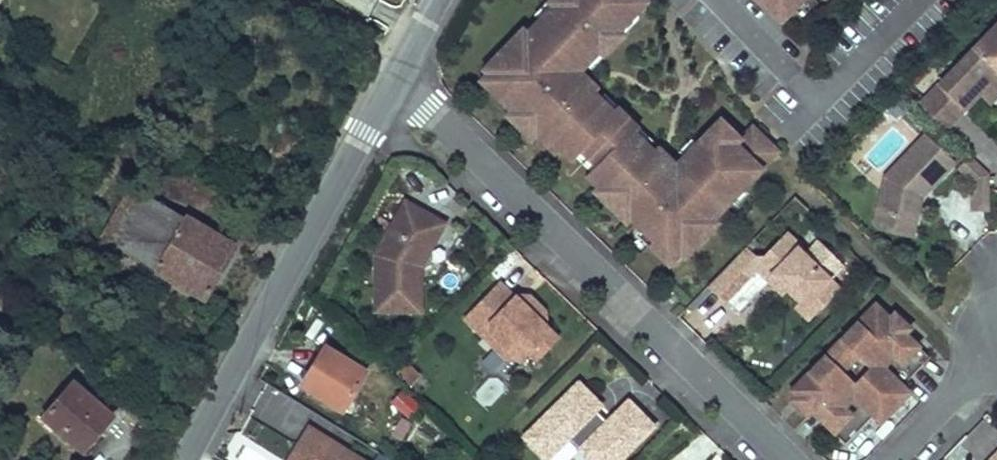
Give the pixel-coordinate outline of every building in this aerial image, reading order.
[(481,80),(512,111),(516,106),(540,130),(536,135),(556,154),(560,150),(571,161),(576,156),(581,151),(596,166),(591,171),(586,176),(597,187),(593,191),(609,207),(613,203),(618,207),(652,241),(648,246),(669,266),(680,255),(692,242),(697,246),(708,234),(704,230),(715,219),(780,153),(754,127),(742,139),(721,119),(676,164),(667,155),(662,159),(654,151),(636,133),(641,129),(618,106),(614,111),(595,92),(587,84),(591,80),(582,71),(600,52),(604,56),(626,35),(622,30),(650,2),(647,0),(551,0),(549,2),(554,6),(529,31),(516,44),(512,40),(488,64),(492,68),(488,73),(481,80)] [(784,23),(807,0),(762,0),(784,23)] [(919,105),(944,130),(980,94),(996,76),(996,25),(919,105)] [(516,44),(529,31),(525,27),(512,40),(516,44)] [(488,73),(492,68),(488,64),(483,69),(488,73)] [(996,95),(996,76),(980,94),(989,103),(996,95)] [(595,92),(599,88),(591,80),(587,84),(595,92)] [(540,130),(516,106),(512,111),(507,115),(531,139),(536,135),(540,130)] [(953,163),(923,135),(884,178),(875,216),(915,225),(919,204),(918,201),(953,163)] [(667,155),(659,147),(654,151),(662,159),(667,155)] [(596,166),(581,151),(576,156),(591,171),(596,166)] [(970,184),(988,184),(988,174),(970,156),(958,169),(970,181),(970,184)] [(988,211),(988,184),(970,184),(971,211),(988,211)] [(152,265),(184,210),(144,186),(111,241),(152,265)] [(405,200),(376,254),(375,310),(420,311),(421,266),(445,222),(405,200)] [(613,211),(618,207),(613,203),(609,207),(613,211)] [(204,296),(237,240),(184,210),(152,265),(204,296)] [(915,225),(875,216),(873,225),(879,231),(912,239),(915,225)] [(708,234),(719,224),(715,219),(704,230),(708,234)] [(801,247),(789,235),(762,261),(761,263),(762,264),(789,291),(801,302),(804,306),(812,298),(820,306),(838,288),(799,250),(801,247)] [(684,259),(697,246),(692,242),(680,255),(684,259)] [(762,261),(747,247),(732,262),(748,278),(757,268),(785,295),(789,291),(762,264),(761,263),(762,261)] [(748,278),(732,262),(709,285),(725,301),(748,278)] [(513,293),(500,280),(465,316),(484,335),(490,328),(514,351),(521,358),(528,350),(535,344),(543,352),(558,336),(537,316),(544,309),(529,294),(524,299),(525,300),(523,302),(513,293)] [(524,299),(529,294),(513,293),(523,302),(525,300),(524,299)] [(820,306),(812,298),(804,306),(801,302),(796,306),(808,318),(820,306)] [(891,319),(876,304),(790,391),(805,406),(820,420),(845,445),(872,417),(880,424),(910,393),(903,386),(930,358),(905,334),(891,319)] [(910,329),(894,315),(891,319),(905,334),(910,329)] [(514,351),(490,328),(484,335),(508,358),(514,351)] [(537,359),(543,352),(535,344),(528,350),(537,359)] [(326,345),(303,386),(345,409),(368,368),(326,345)] [(115,406),(76,374),(44,414),(83,446),(115,406)] [(598,459),(612,459),(635,436),(630,431),(644,416),(629,402),(608,423),(598,413),(600,411),(593,404),(596,401),(579,385),(525,441),(542,457),(563,435),(574,446),(581,439),(592,449),(592,455),(598,459)] [(406,388),(391,398),(404,417),(419,407),(406,388)] [(603,408),(596,401),(593,404),(600,411),(603,408)] [(820,420),(805,406),(801,409),(816,425),(820,420)] [(635,436),(649,422),(644,416),(630,431),(635,436)] [(313,429),(293,459),(360,459),(313,429)] [(574,446),(588,459),(598,459),(592,455),(592,449),(581,439),(574,446)]
